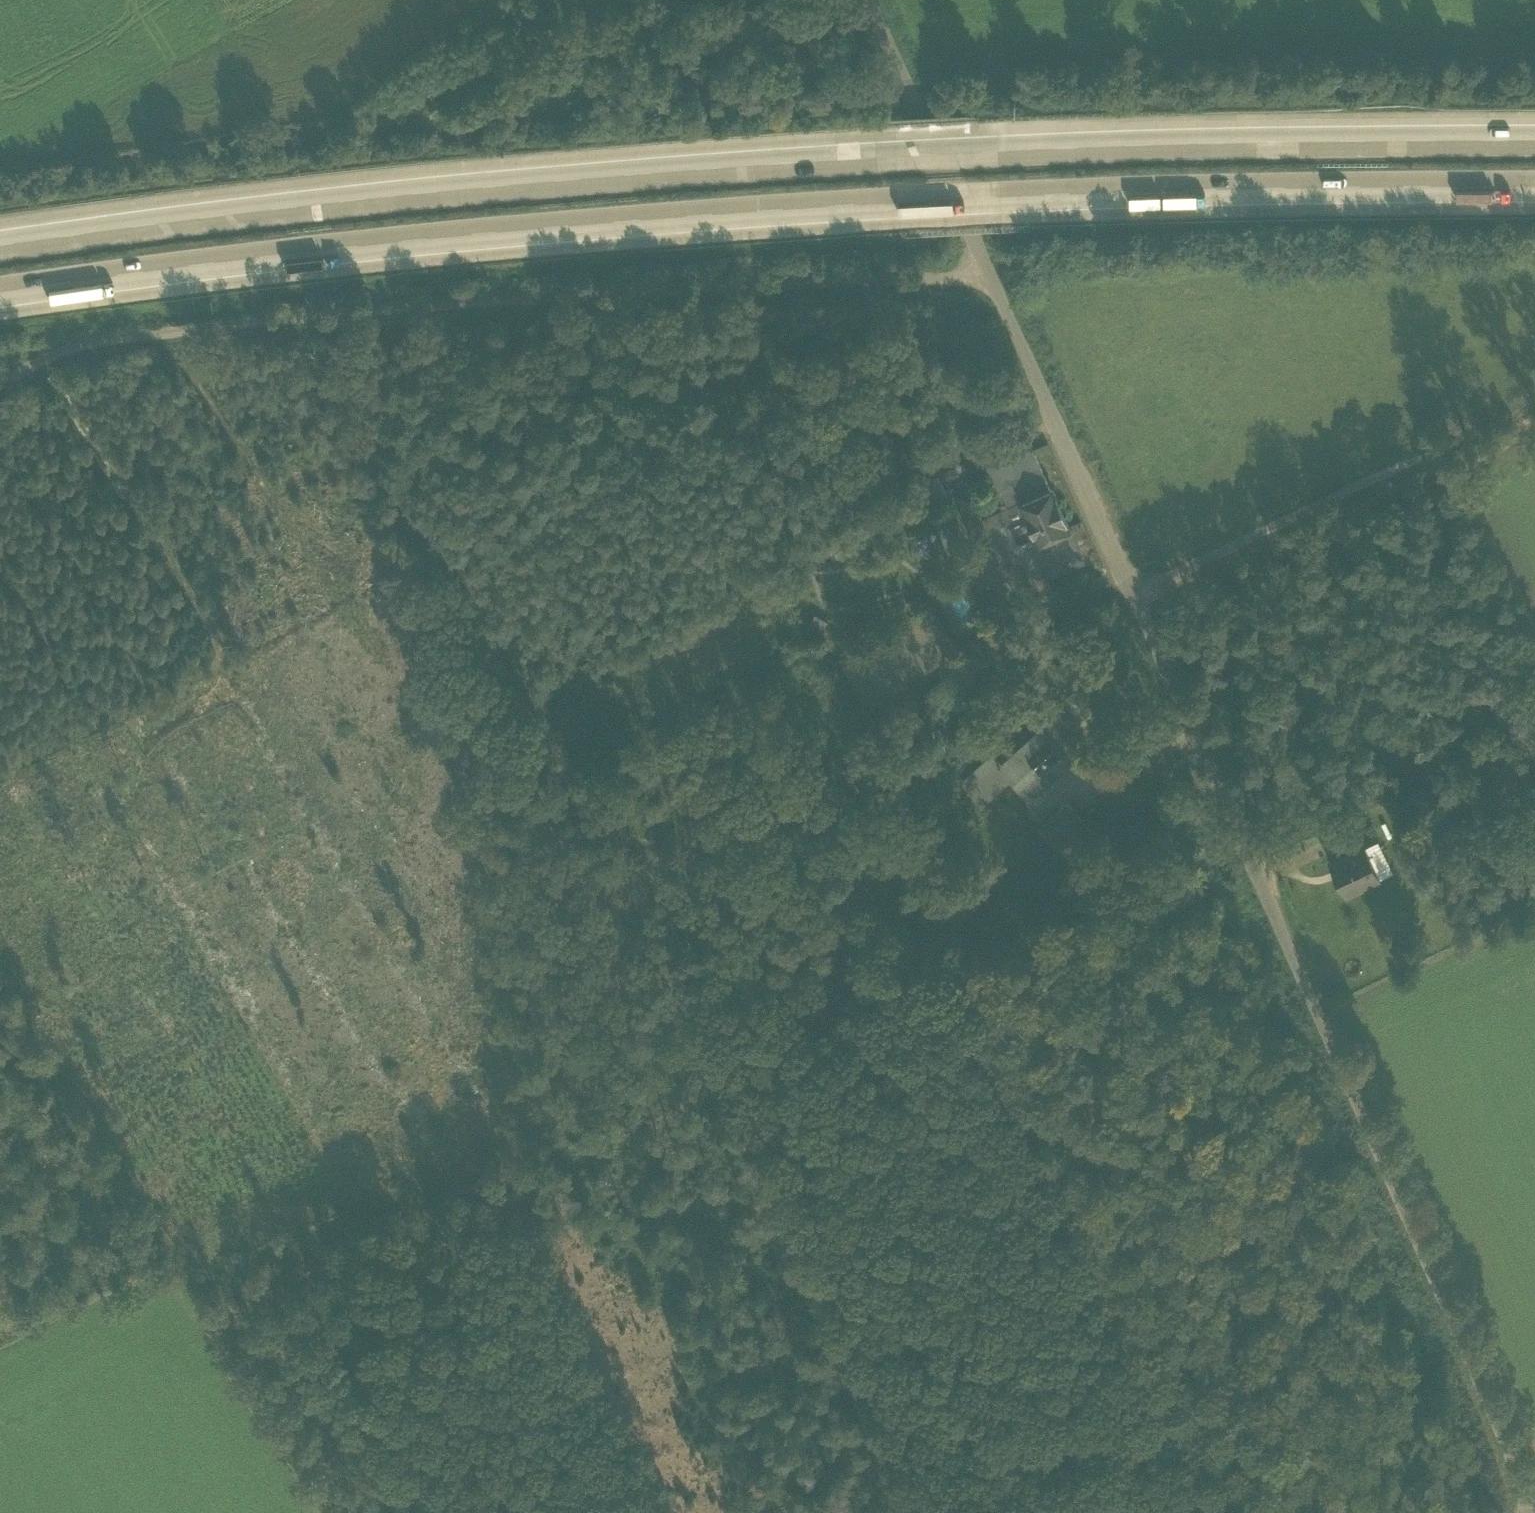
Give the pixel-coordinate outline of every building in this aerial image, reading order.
[(1050,490),(1032,449),(1011,459),(1029,499),(1050,490)] [(1029,499),(1011,459),(987,470),(1005,510),(1029,499)] [(1070,529),(1052,489),(1050,490),(1029,499),(1005,510),(984,520),(1016,591),(1082,561),(1074,543),(1068,530),(1070,529)] [(1037,732),(1001,765),(992,755),(978,769),(977,768),(962,782),(982,804),(1009,780),(1027,800),(1049,780),(1066,765),(1058,755),(1053,759),(1041,746),(1045,742),(1037,732)] [(1377,841),(1330,863),(1344,893),(1391,871),(1377,841)]
